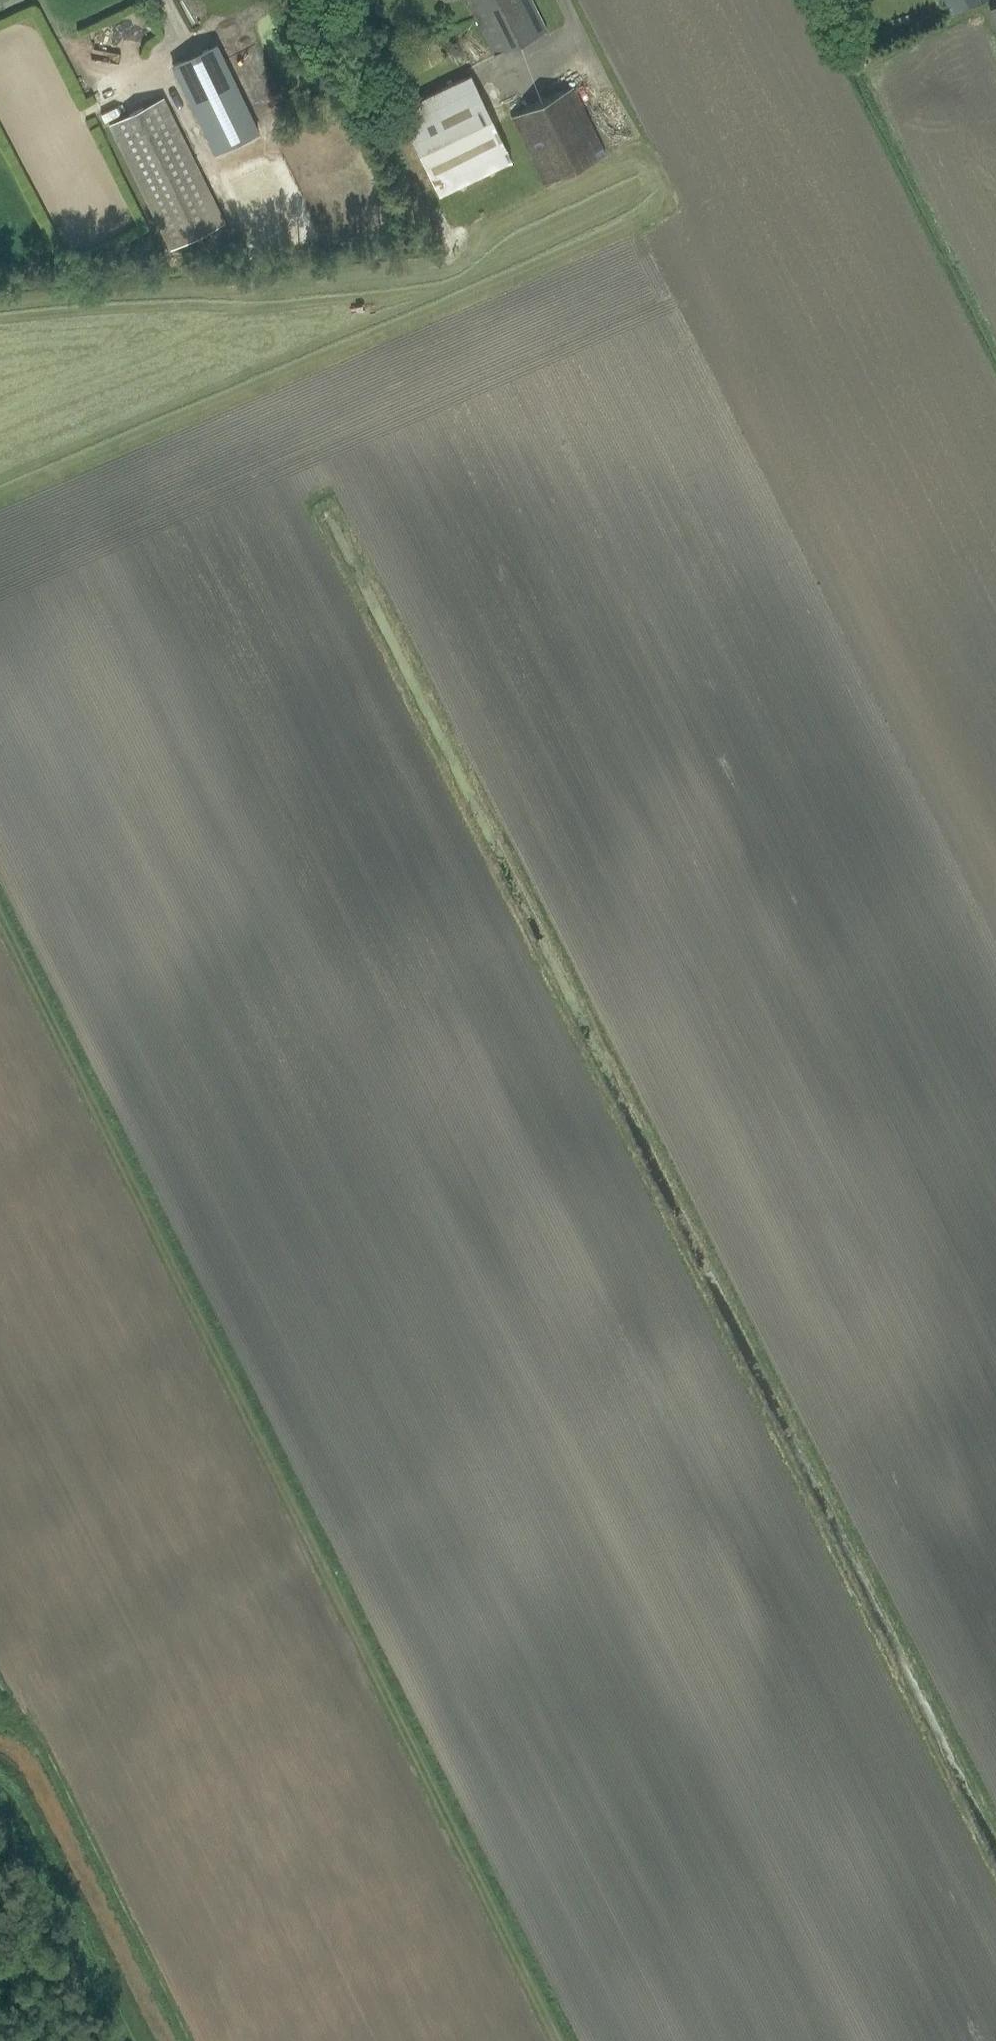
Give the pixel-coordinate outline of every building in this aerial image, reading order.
[(495,57),(548,31),(533,0),(468,0),(495,57)] [(951,17),(984,0),(942,0),(951,17)] [(217,45),(174,65),(226,174),(270,153),(217,45)] [(472,76),(399,111),(440,195),(512,160),(472,76)] [(575,88),(513,118),(545,184),(606,154),(575,88)] [(110,124),(113,132),(171,250),(226,223),(164,97),(110,124)]
